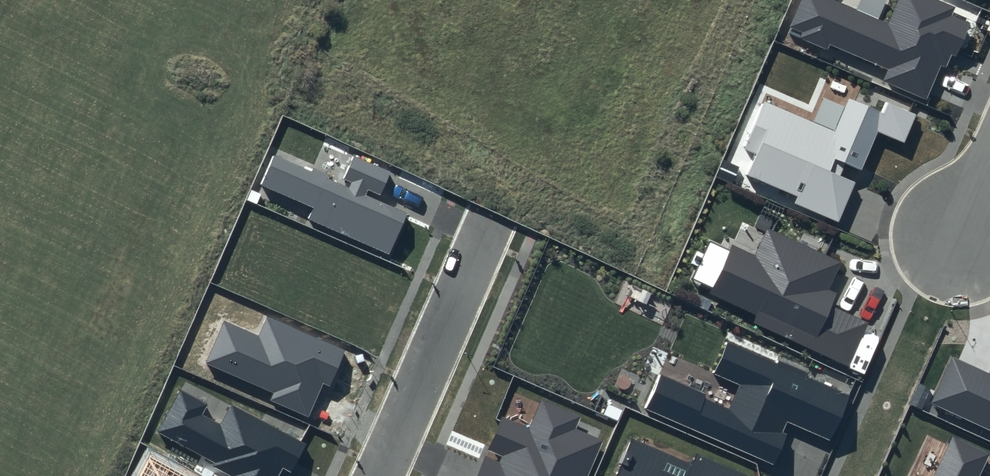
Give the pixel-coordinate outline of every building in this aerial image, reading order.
[(937,0),(899,0),(888,25),(831,0),(804,0),(790,32),(826,48),(828,43),(889,70),(884,81),(927,99),(941,67),(947,69),(952,57),(956,58),(972,23),(951,14),(954,7),(937,0)] [(917,115),(886,102),(881,113),(850,100),(836,132),(765,101),(744,149),(756,154),(747,175),(797,196),(794,202),(839,221),(856,182),(840,175),(845,163),(862,171),(879,132),(905,143),(917,115)] [(389,173),(354,158),(344,179),(352,183),(349,188),(273,155),(259,185),(312,207),(307,219),(389,255),(407,213),(366,195),(368,190),(380,195),(389,173)] [(842,263),(767,228),(755,254),(732,244),(729,250),(711,241),(694,278),(713,287),(710,293),(757,315),(754,323),(849,367),(870,322),(832,305),(837,294),(829,290),(842,263)] [(346,350),(266,315),(258,334),(224,319),(205,363),(274,394),(272,400),(308,416),(322,384),(330,387),(346,350)] [(852,397),(727,343),(713,374),(739,385),(730,406),(659,374),(644,408),(773,465),(786,435),(781,433),(786,422),(832,442),(852,397)] [(953,357),(932,402),(989,429),(989,374),(953,357)] [(180,390),(157,433),(214,464),(213,467),(229,475),(277,475),(282,466),(290,470),(305,445),(231,405),(221,425),(203,415),(208,405),(180,390)] [(541,400),(529,428),(502,417),(477,475),(588,475),(602,441),(575,430),(581,417),(541,400)] [(953,436),(933,475),(979,475),(989,454),(953,436)] [(632,438),(616,475),(746,475),(747,475),(697,453),(692,464),(632,438)] [(150,457),(139,475),(184,475),(150,457)]
